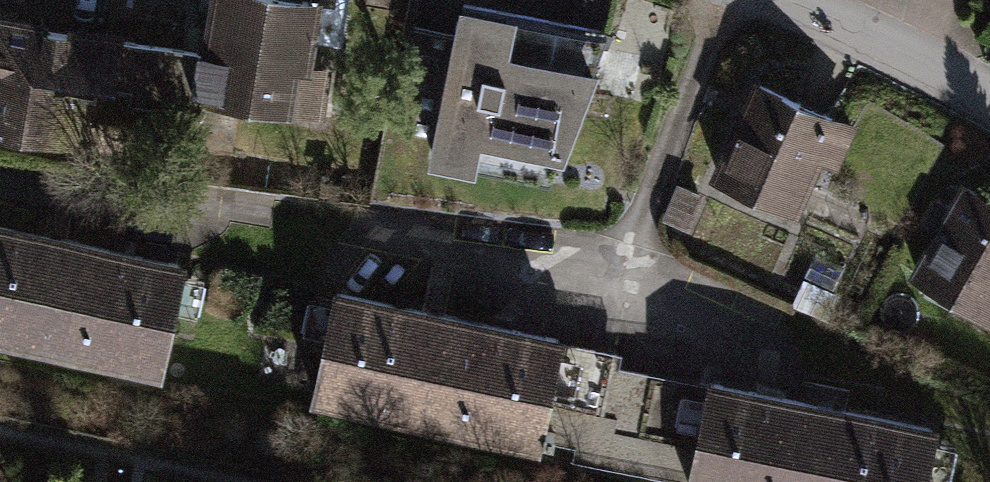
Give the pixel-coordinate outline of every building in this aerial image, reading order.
[(242,0),(217,0),(197,104),(308,125),(329,17),(242,0)] [(490,0),(452,0),(425,150),(546,172),(608,21),(490,0)] [(0,33),(0,149),(90,162),(107,49),(0,33)] [(850,140),(763,95),(715,187),(803,232),(850,140)] [(683,177),(668,219),(691,228),(706,185),(683,177)] [(976,197),(914,293),(989,341),(989,206),(976,197)] [(0,233),(0,348),(167,388),(193,278),(0,233)] [(563,350),(345,303),(321,415),(538,462),(563,350)] [(722,390),(700,481),(932,481),(942,444),(722,390)]
